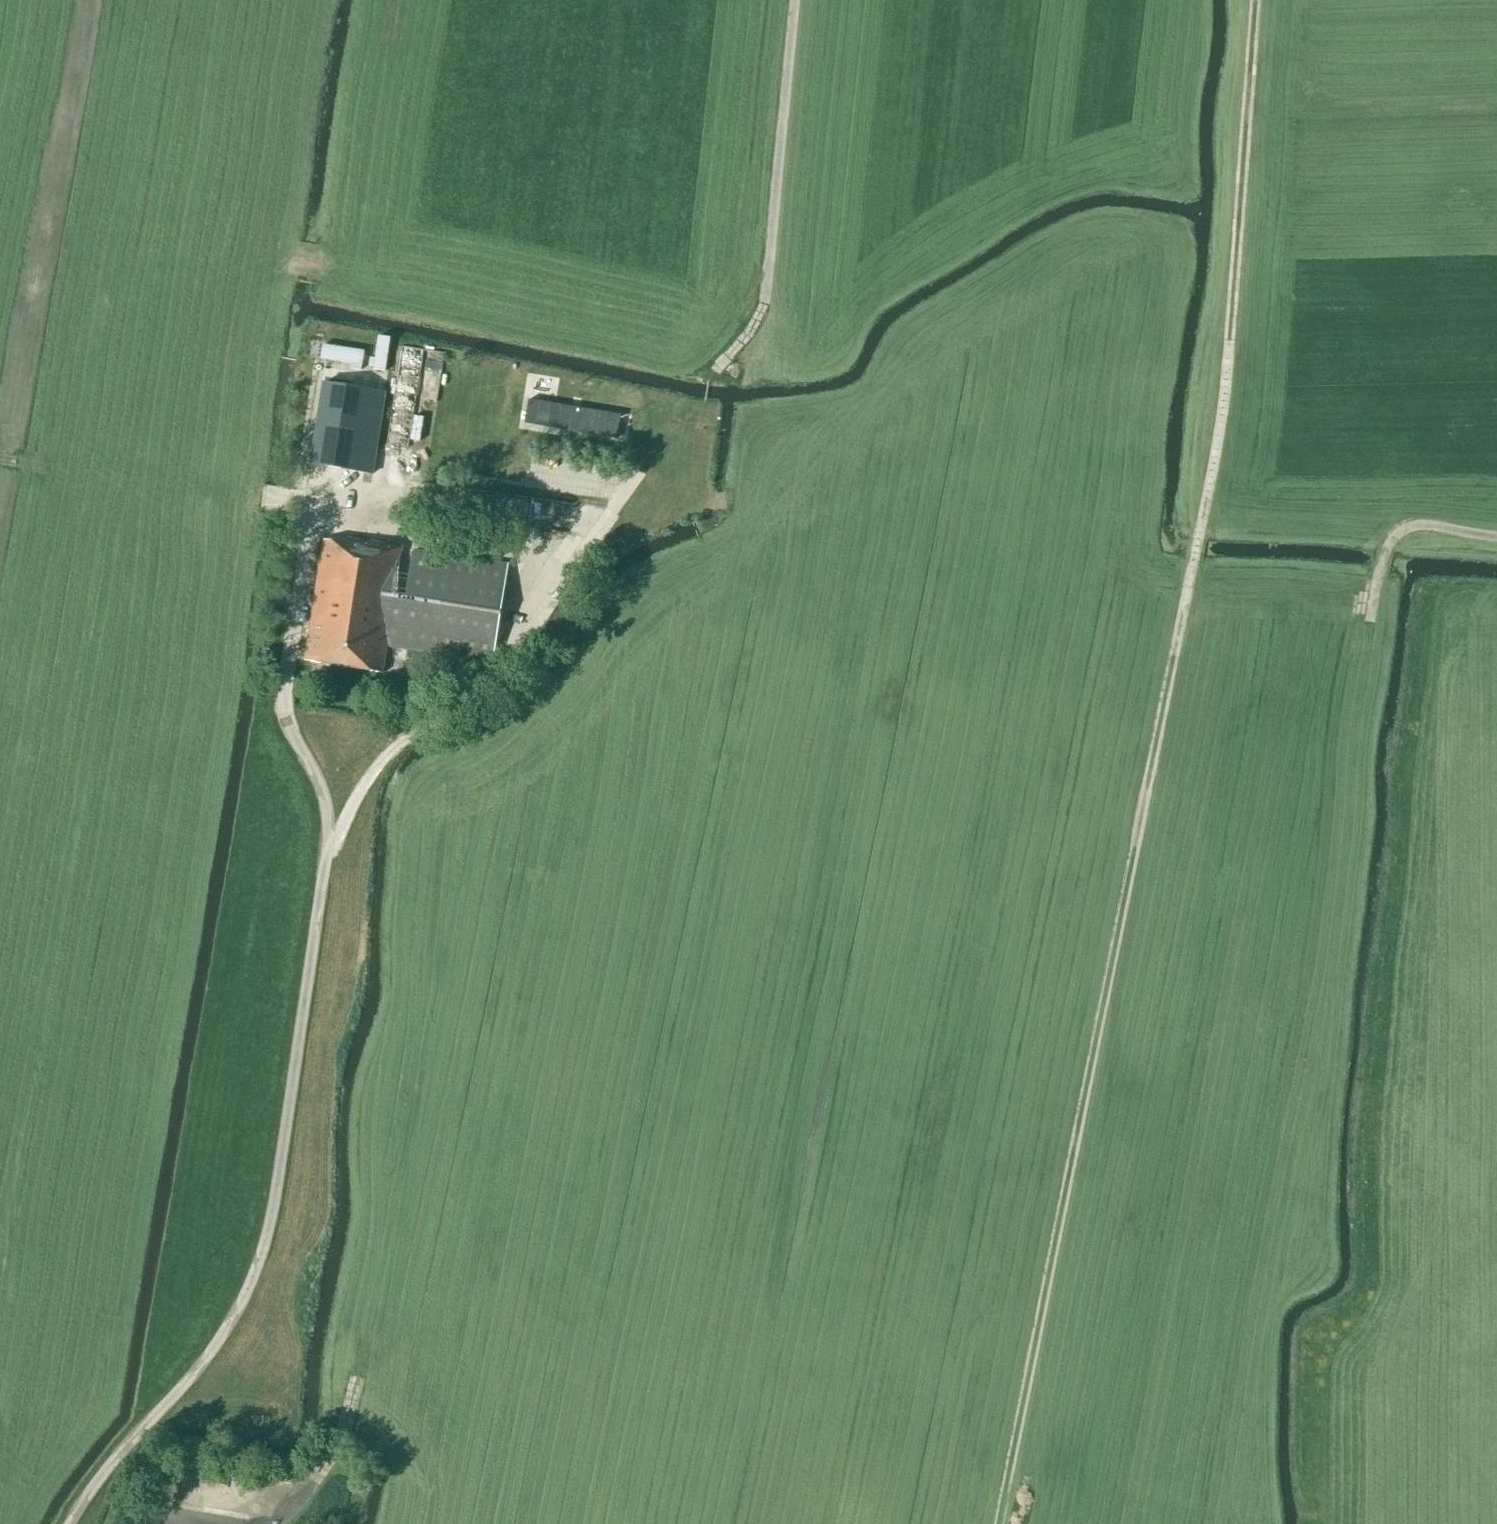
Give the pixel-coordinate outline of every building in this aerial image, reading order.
[(371,474),(384,393),(322,383),(310,464),(371,474)] [(386,647),(491,663),(507,564),(343,538),(343,543),(323,539),(305,661),(382,673),(386,647)]
